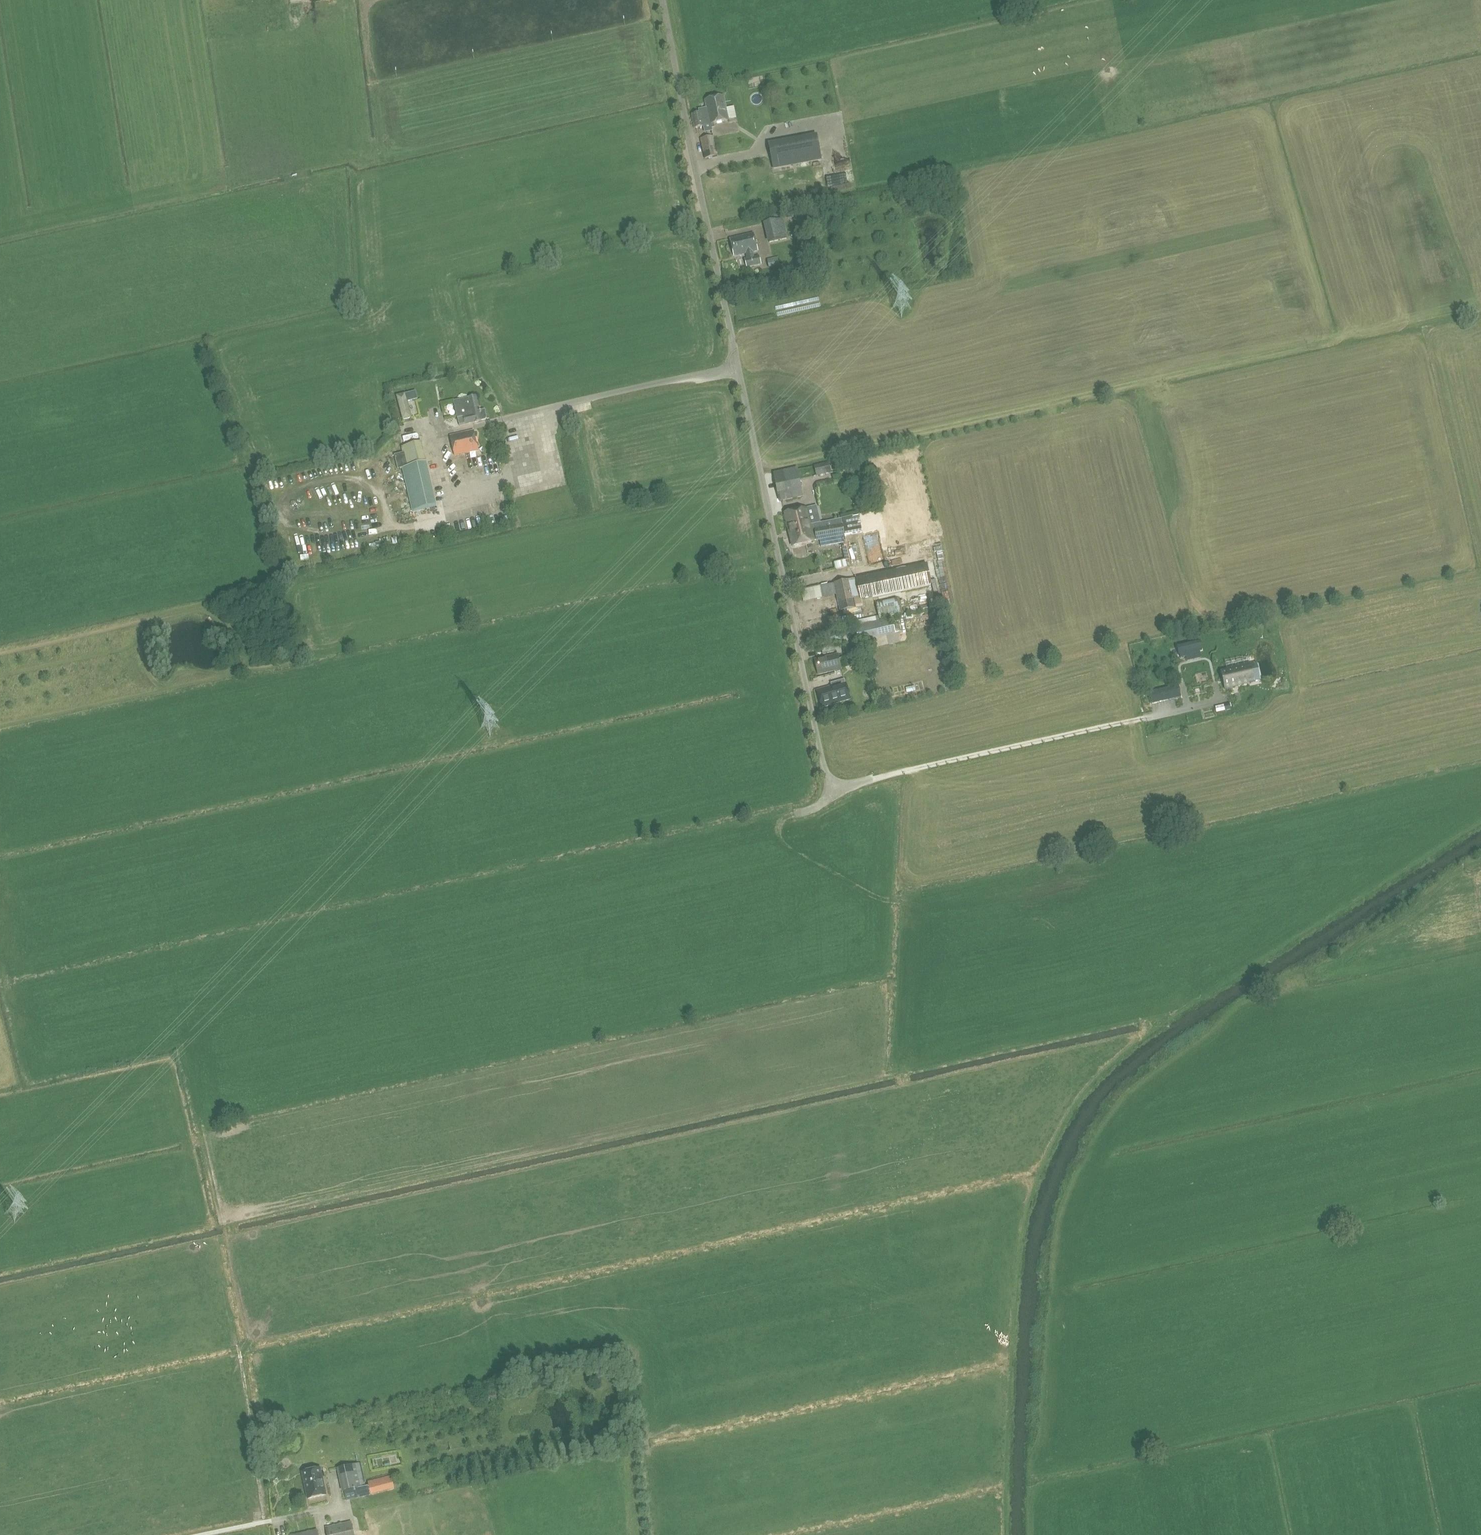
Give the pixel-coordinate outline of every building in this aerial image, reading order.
[(699,113),(691,115),(694,128),(710,124),(729,120),(723,96),(705,100),(707,107),(698,109),(699,113)] [(771,166),(819,159),(817,142),(813,143),(812,131),(767,138),(771,166)] [(701,140),(705,158),(717,156),(713,137),(701,140)] [(848,159),(834,158),(833,169),(848,169),(848,159)] [(787,238),(786,233),(767,236),(768,242),(787,238)] [(747,268),(761,265),(759,255),(755,256),(754,251),(757,251),(753,234),(731,239),(734,256),(746,253),(747,258),(744,259),(747,268)] [(781,264),(779,256),(767,258),(769,266),(781,264)] [(418,398),(416,391),(405,394),(397,396),(403,419),(411,417),(407,401),(418,398)] [(485,409),(479,411),(476,396),(454,401),(460,425),(481,420),(485,419),(487,417),(485,409)] [(455,455),(478,450),(473,431),(451,436),(455,455)] [(443,437),(447,454),(452,453),(448,436),(443,437)] [(407,467),(402,468),(412,511),(417,510),(437,505),(422,442),(402,447),(403,452),(407,467)] [(781,443),(769,444),(770,452),(782,451),(781,443)] [(407,467),(403,452),(394,454),(397,469),(407,467)] [(829,462),(814,466),(816,476),(831,473),(829,462)] [(803,496),(797,467),(773,472),(779,501),(803,496)] [(456,504),(467,502),(466,496),(455,498),(456,504)] [(785,513),(788,529),(809,524),(806,508),(785,513)] [(814,541),(820,540),(822,548),(842,544),(847,543),(845,535),(842,518),(810,525),(813,540),(814,541)] [(865,519),(863,537),(876,538),(875,543),(881,544),(882,535),(875,534),(876,521),(865,519)] [(809,524),(788,529),(792,545),(813,540),(810,525),(809,524)] [(842,544),(845,561),(850,560),(847,543),(842,544)] [(886,557),(888,550),(878,547),(876,555),(886,557)] [(868,576),(873,597),(931,585),(927,563),(868,576)] [(851,582),(856,607),(860,607),(863,606),(857,578),(851,579),(851,582)] [(840,611),(856,607),(851,582),(851,579),(834,583),(840,611)] [(901,613),(897,597),(875,602),(879,618),(901,613)] [(884,619),(855,625),(858,641),(887,634),(895,632),(892,617),(884,619)] [(1177,646),(1179,655),(1202,650),(1200,641),(1177,646)] [(1176,643),(1159,647),(1160,652),(1177,648),(1176,643)] [(841,669),(838,653),(814,659),(818,674),(841,669)] [(1214,660),(1214,666),(1237,663),(1237,657),(1214,660)] [(1253,676),(1250,664),(1220,671),(1225,689),(1249,684),(1247,677),(1253,676)] [(1178,682),(1194,679),(1194,673),(1177,676),(1178,682)] [(832,686),(817,690),(822,706),(850,698),(844,679),(831,683),(832,686)] [(1204,679),(1184,684),(1187,692),(1206,687),(1204,679)] [(1170,687),(1173,699),(1181,697),(1178,685),(1170,687)] [(493,1400),(497,1399),(495,1392),(492,1392),(482,1394),(484,1402),(493,1400)] [(340,1476),(361,1471),(359,1463),(338,1468),(340,1476)] [(320,1468),(302,1472),(308,1499),(326,1495),(320,1468)] [(394,1487),(392,1480),(391,1476),(368,1481),(371,1494),(394,1488),(394,1487)] [(366,1488),(355,1491),(357,1498),(368,1496),(366,1488)] [(351,1521),(326,1527),(327,1534),(354,1534),(351,1521)]
